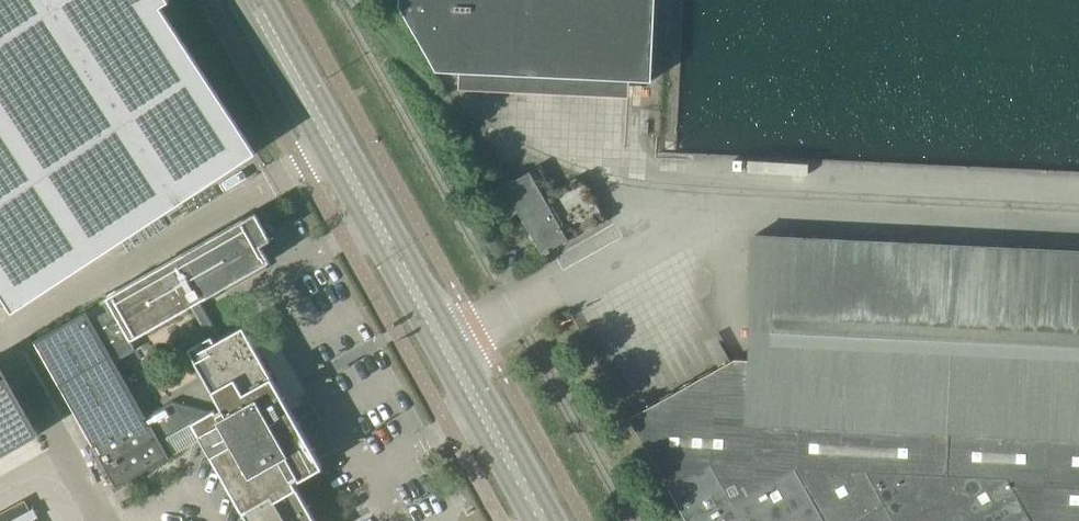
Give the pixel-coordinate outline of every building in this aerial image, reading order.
[(217,94),(188,50),(161,7),(169,1),(168,0),(0,0),(0,295),(11,312),(33,298),(68,276),(159,216),(242,161),(255,153),(232,116),(217,94)] [(584,78),(650,81),(654,0),(399,0),(399,6),(436,71),(584,78)] [(540,253),(541,254),(544,252),(545,254),(549,252),(548,250),(566,240),(568,243),(608,221),(584,182),(574,179),(553,190),(540,165),(502,185),(503,186),(522,220),(541,252),(540,253)] [(497,205),(483,175),(475,179),(489,209),(497,205)] [(292,481),(297,478),(298,481),(321,467),(285,402),(242,326),(222,338),(221,338),(200,301),(269,261),(260,246),(270,240),(255,213),(105,297),(111,308),(90,320),(86,311),(33,341),(34,343),(93,446),(92,446),(93,448),(97,446),(100,453),(97,455),(107,471),(108,471),(108,470),(112,468),(116,476),(112,478),(111,479),(116,487),(168,458),(160,442),(192,424),(247,520),(315,520),(292,481)] [(686,520),(1078,520),(1078,251),(754,236),(749,356),(749,360),(734,359),(629,418),(686,520)] [(40,434),(0,363),(0,456),(40,434)] [(468,510),(461,514),(465,520),(470,520),(473,519),(468,510)]
